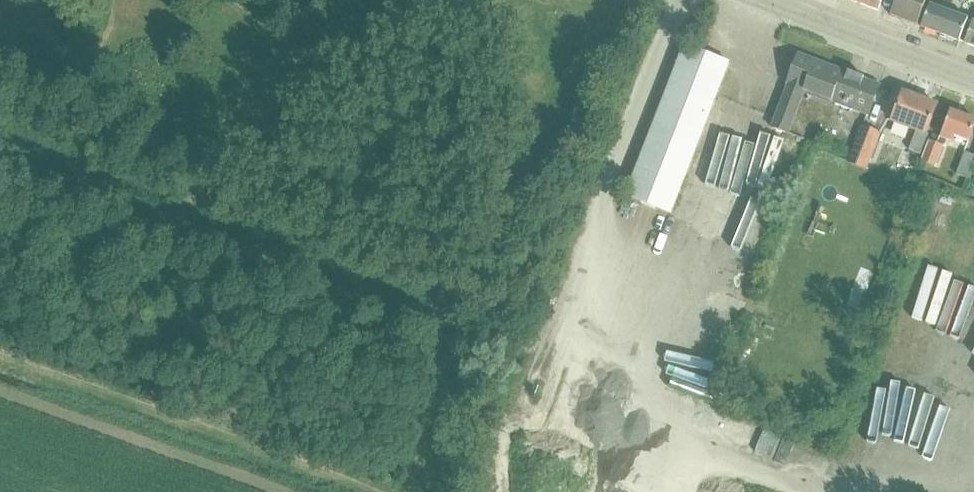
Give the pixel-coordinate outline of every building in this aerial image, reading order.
[(878,10),(882,0),(851,0),(878,10)] [(892,16),(917,26),(927,0),(897,0),(892,16)] [(930,5),(922,27),(960,42),(969,20),(930,5)] [(965,44),(973,47),(973,21),(965,44)] [(684,46),(626,196),(672,213),(730,64),(684,46)] [(800,54),(772,129),(790,135),(805,94),(868,117),(881,84),(800,54)] [(904,93),(893,122),(916,131),(908,151),(919,155),(920,151),(938,106),(904,93)] [(951,111),(941,138),(953,143),(955,137),(969,142),(973,129),(973,120),(951,111)] [(862,126),(848,162),(865,169),(879,133),(862,126)] [(931,141),(923,162),(936,166),(944,146),(931,141)] [(957,175),(970,180),(973,168),(973,155),(965,152),(957,175)] [(717,409),(698,463),(710,467),(729,413),(717,409)] [(765,429),(759,453),(780,458),(786,435),(765,429)]
